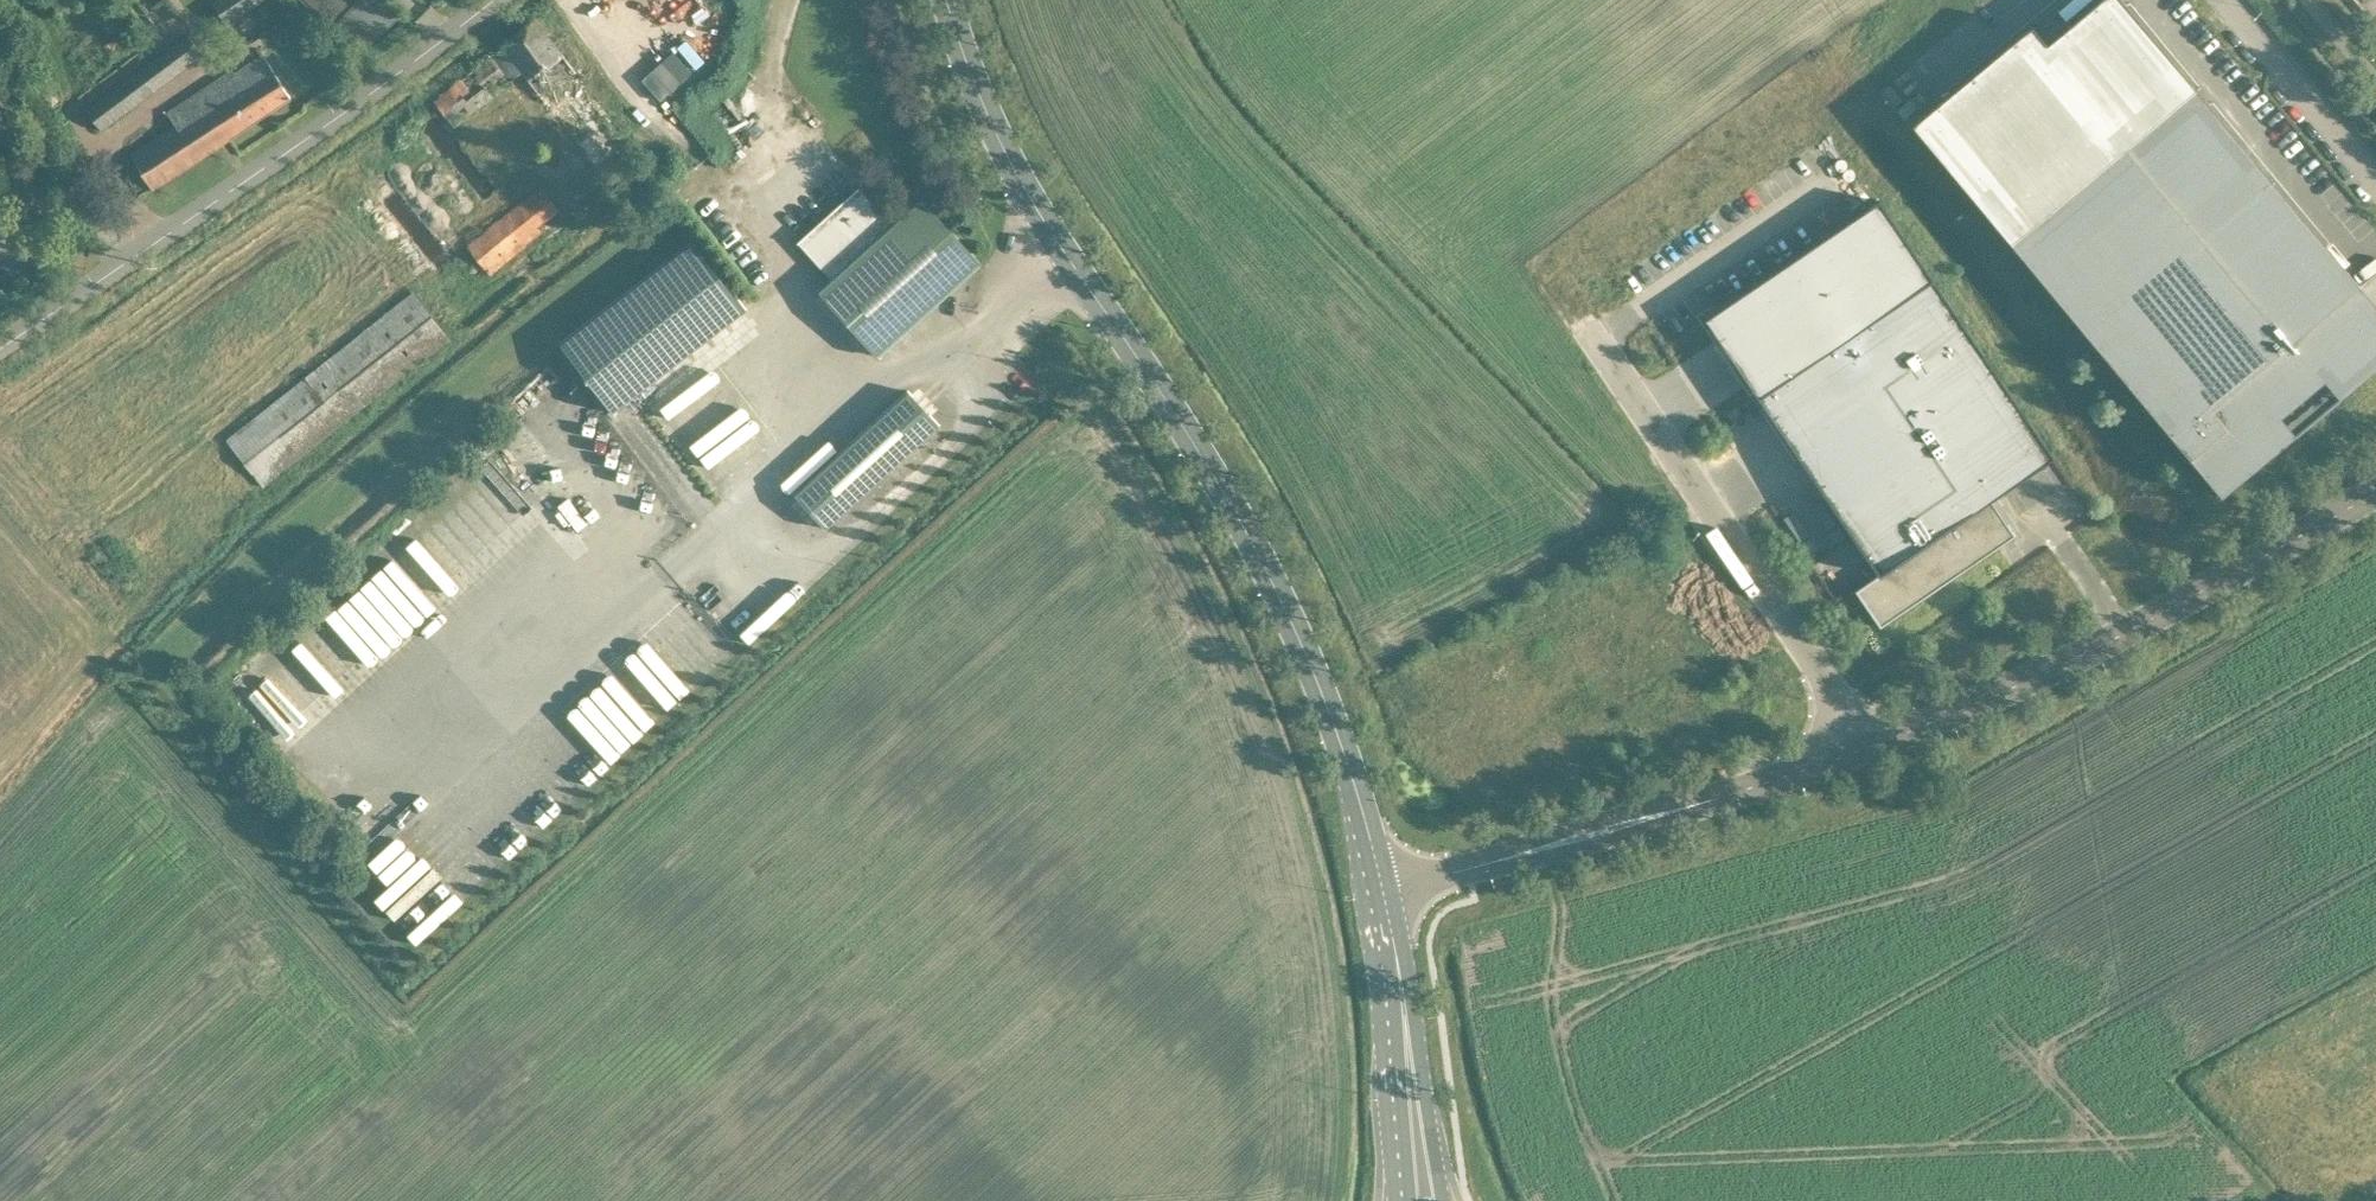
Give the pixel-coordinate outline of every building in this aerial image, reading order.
[(72,0),(49,0),(58,11),(72,0)] [(227,25),(258,4),(256,0),(213,0),(211,1),(227,25)] [(1909,127),(1944,168),(1970,200),(2005,241),(2176,442),(2221,496),(2338,398),(2340,396),(2375,366),(2375,342),(2343,303),(2361,288),(2361,287),(2360,286),(2327,247),(2259,165),(2210,105),(2195,88),(2192,85),(2181,71),(2166,53),(2122,0),(2098,0),(2047,43),(2032,25),(1909,127)] [(519,55),(588,169),(626,146),(557,32),(519,55)] [(87,109),(102,129),(203,54),(189,34),(87,109)] [(153,189),(291,98),(278,78),(265,58),(262,57),(222,83),(169,118),(175,127),(131,156),(140,170),(153,189)] [(493,271),(568,212),(544,183),(470,242),(493,271)] [(859,187),(797,242),(798,243),(800,242),(820,263),(820,264),(821,265),(828,258),(839,271),(830,279),(831,280),(819,291),(878,357),(964,280),(981,264),(922,198),(904,214),(893,224),(880,211),(860,188),(859,187)] [(1713,313),(1705,319),(1711,328),(1724,348),(1741,372),(1749,384),(1755,393),(1756,395),(1758,397),(1768,413),(1797,455),(1798,456),(1851,534),(1878,575),(1855,591),(1880,627),(1999,547),(2016,535),(1992,500),(2052,459),(2054,457),(1933,279),(1886,209),(1880,200),(1713,313)] [(575,344),(630,412),(762,306),(707,238),(575,344)] [(422,291),(269,400),(288,425),(440,316),(422,291)] [(826,529),(940,425),(908,390),(794,494),(826,529)] [(462,487),(494,535),(509,525),(477,477),(462,487)] [(572,496),(561,505),(581,530),(592,521),(572,496)] [(446,613),(483,578),(432,523),(394,558),(446,613)] [(342,696),(420,627),(375,576),(258,680),(305,733),(343,698),(342,696)] [(663,626),(638,650),(684,699),(710,675),(663,626)] [(559,705),(616,765),(664,719),(609,661),(580,688),(578,687),(559,705)]
